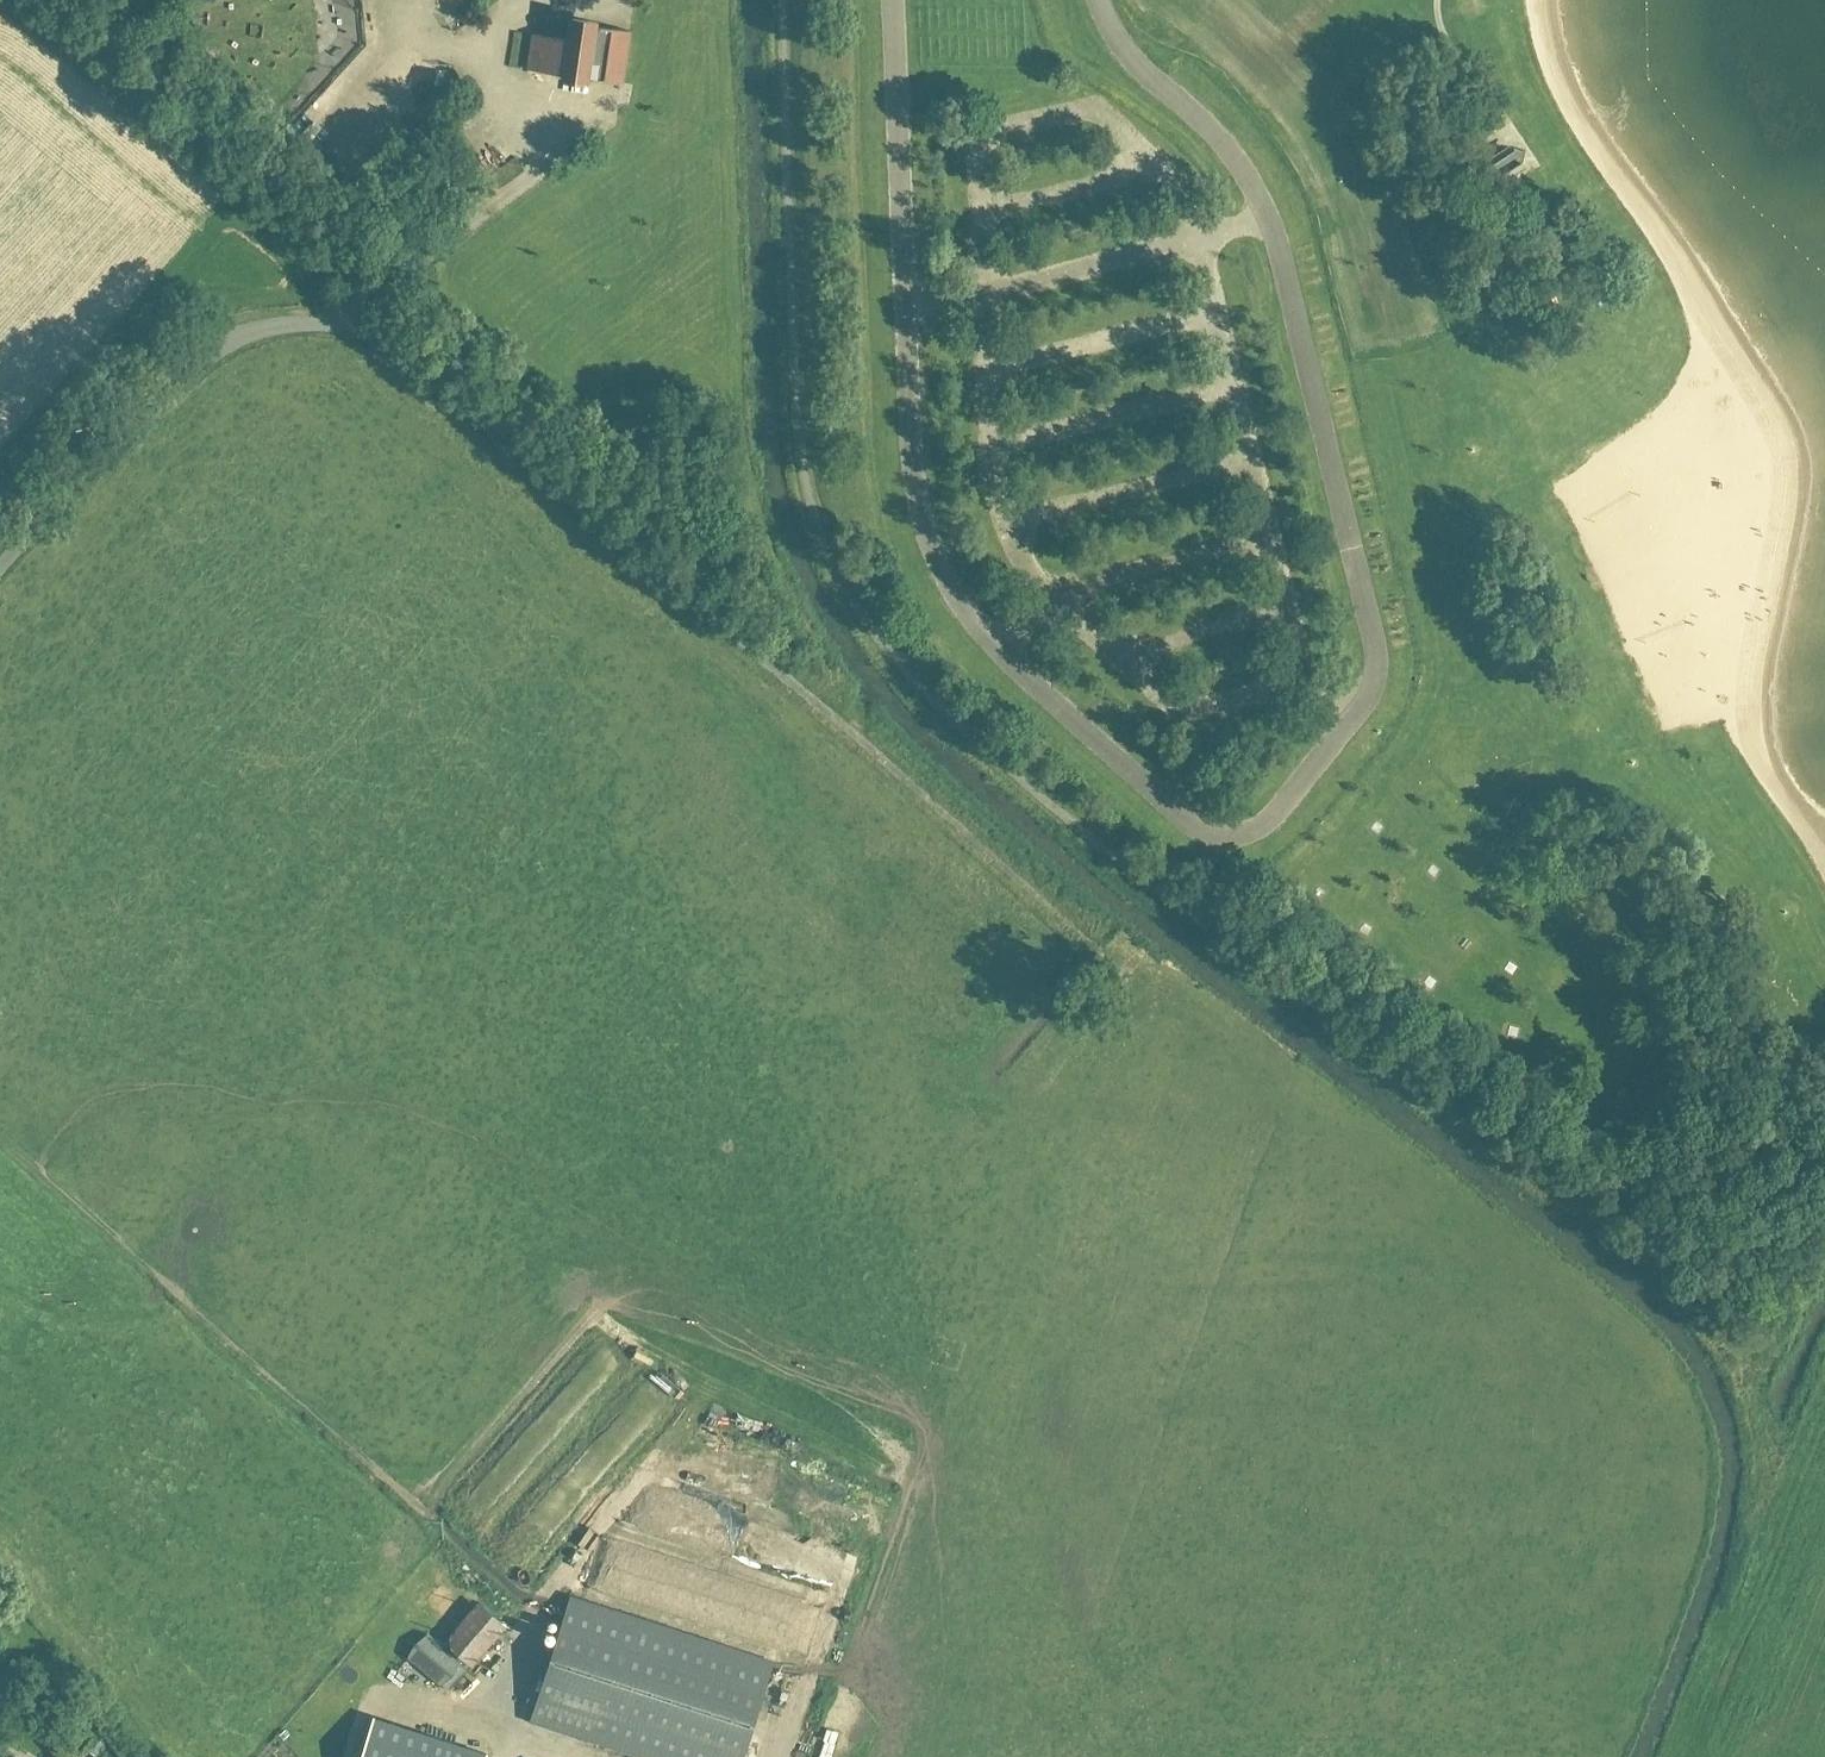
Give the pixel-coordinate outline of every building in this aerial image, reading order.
[(623,82),(630,30),(598,25),(598,19),(569,15),(566,38),(533,33),(528,68),(623,82)] [(1521,169),(1506,145),(1495,144),(1492,154),(1496,159),(1490,163),(1488,174),(1499,176),(1504,173),(1508,178),(1519,180),(1521,169)] [(773,1663),(570,1597),(531,1718),(653,1756),(742,1756),(773,1663)] [(478,1600),(441,1645),(460,1660),(470,1668),(505,1624),(478,1600)] [(427,1633),(408,1656),(440,1684),(441,1683),(449,1689),(466,1669),(458,1662),(460,1660),(441,1645),(427,1633)] [(373,1717),(360,1756),(486,1756),(487,1754),(373,1717)]
